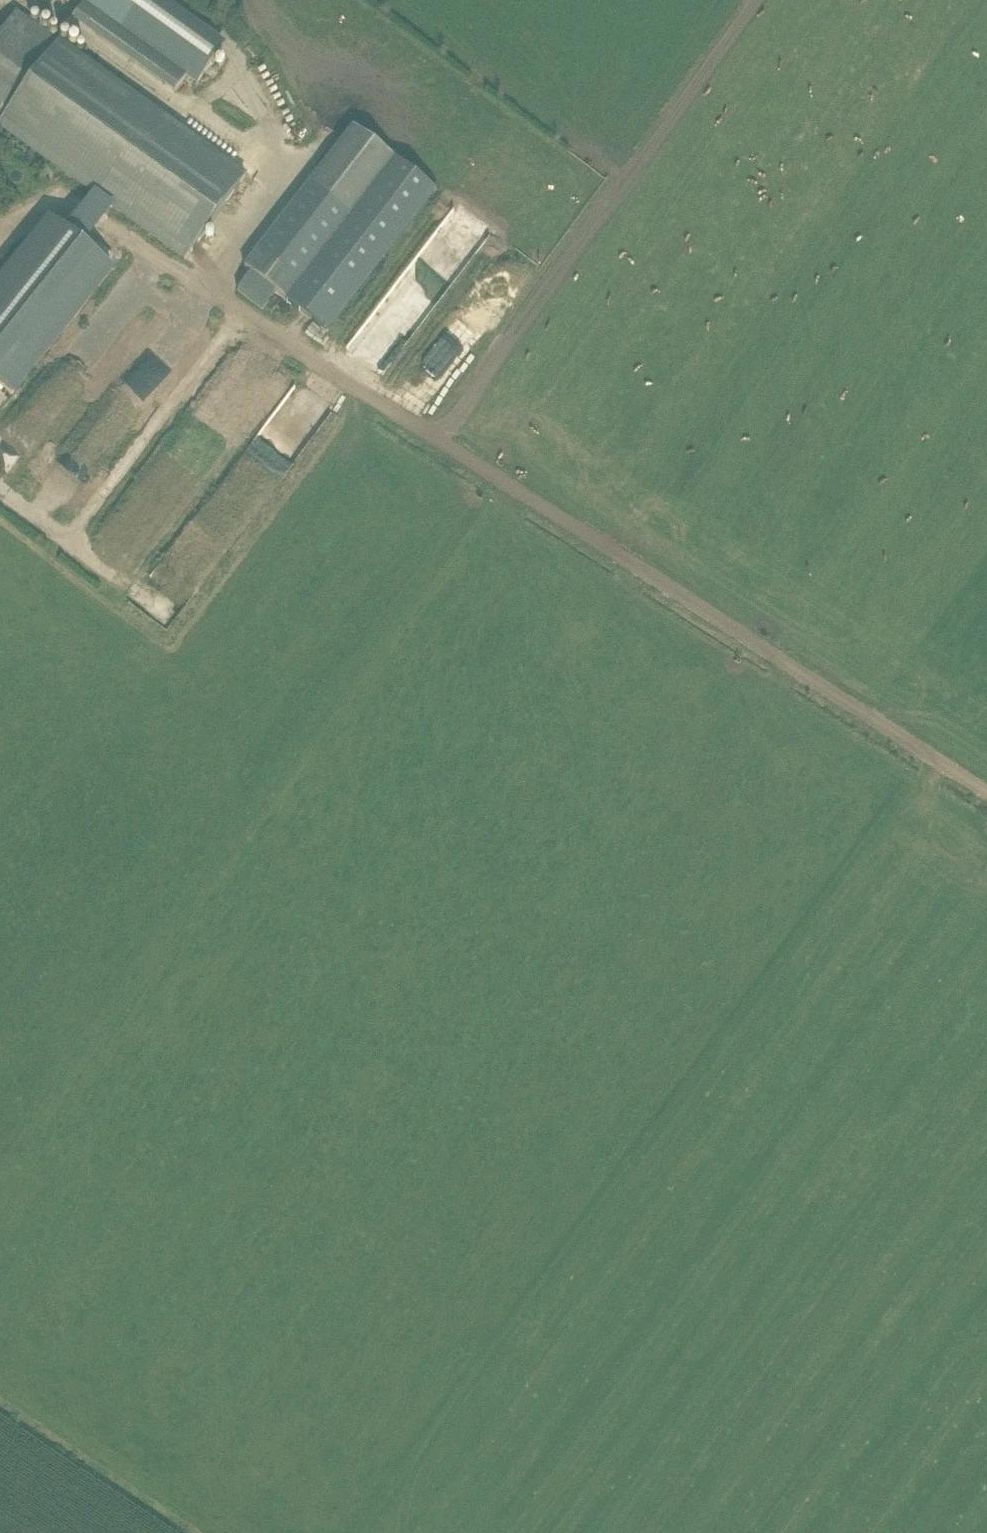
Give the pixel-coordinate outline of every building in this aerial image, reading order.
[(85,2),(187,75),(198,82),(226,43),(165,0),(82,0),(85,2)] [(187,75),(85,2),(72,19),(175,92),(187,75)] [(246,177),(15,12),(0,33),(0,123),(96,192),(117,206),(189,258),(246,177)] [(250,273),(237,290),(263,309),(276,292),(286,300),(394,159),(353,127),(244,268),(250,273)] [(394,159),(286,300),(327,332),(436,191),(395,159),(394,159)] [(96,192),(64,230),(85,247),(117,206),(96,192)] [(15,396),(115,271),(85,247),(64,230),(48,217),(0,277),(0,385),(15,396)] [(451,377),(483,337),(464,321),(431,361),(451,377)]
